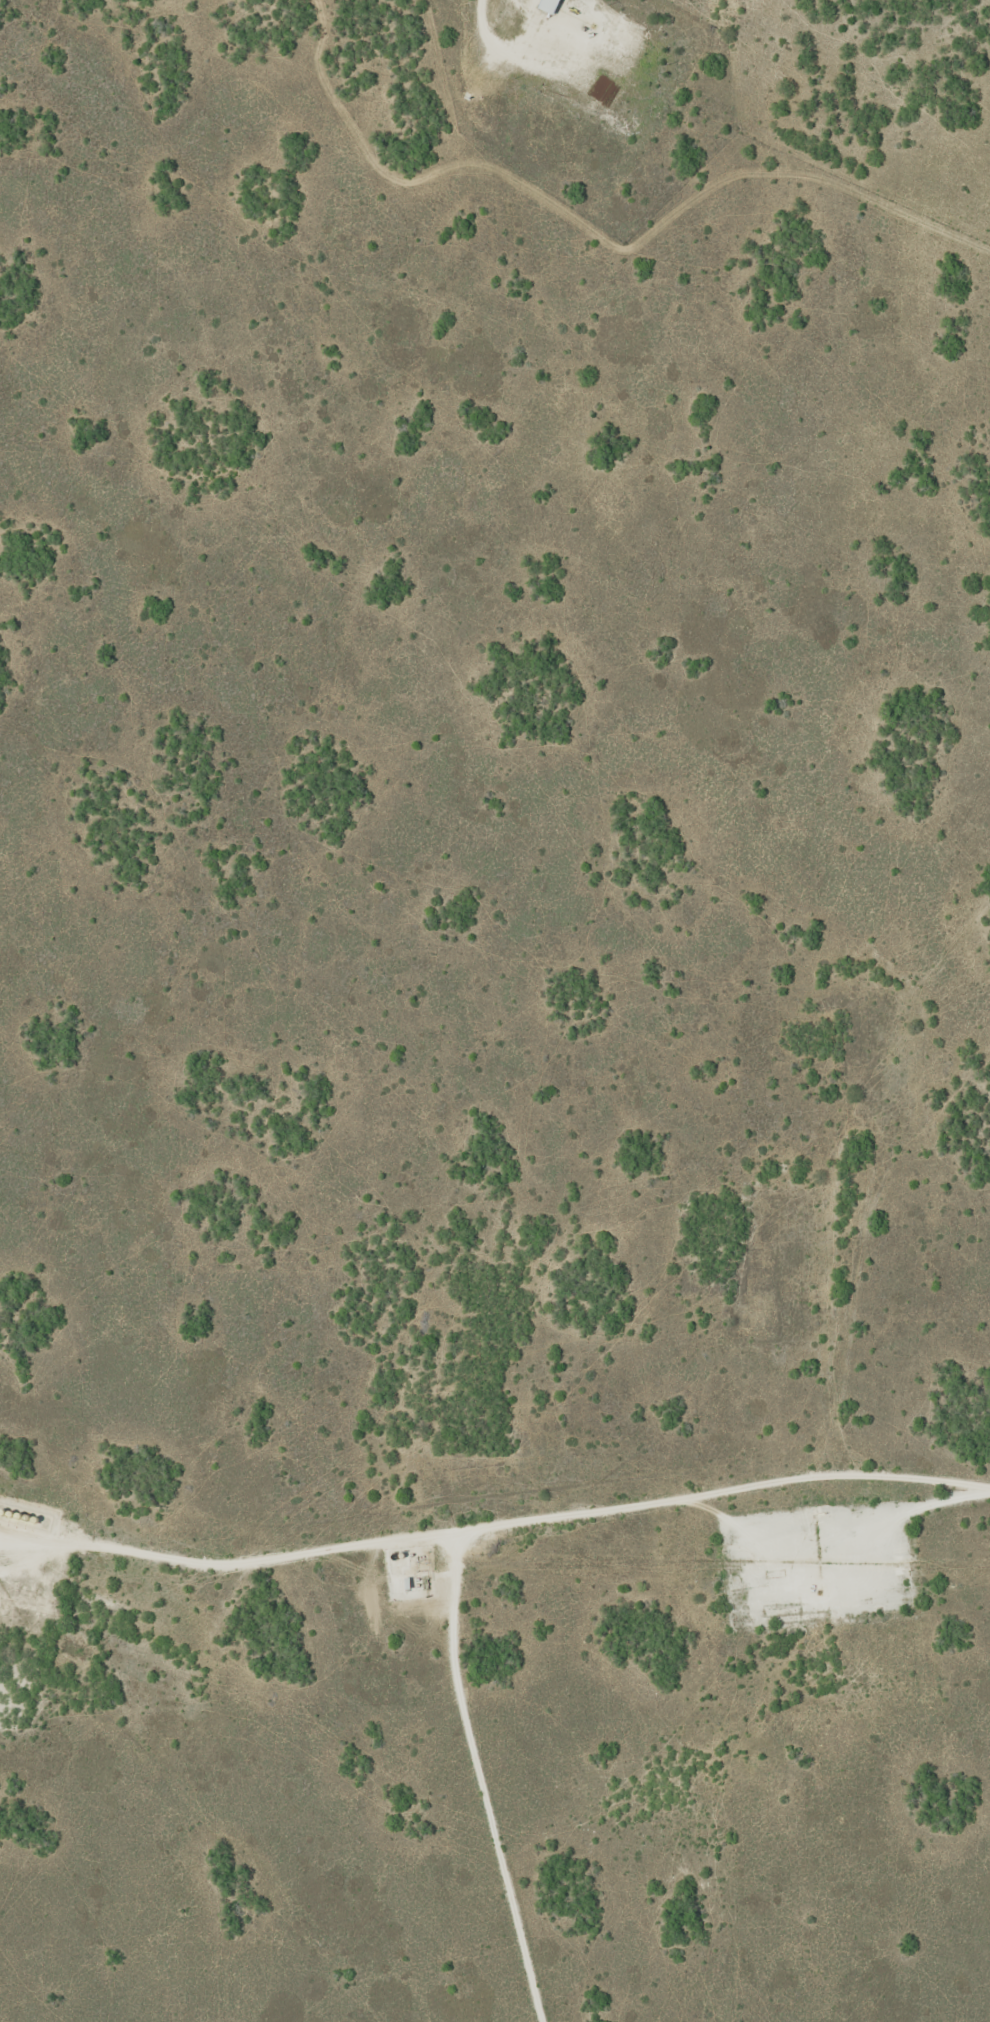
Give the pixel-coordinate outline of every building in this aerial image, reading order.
[(562,0),(544,0),(542,7),(558,13),(562,0)]
